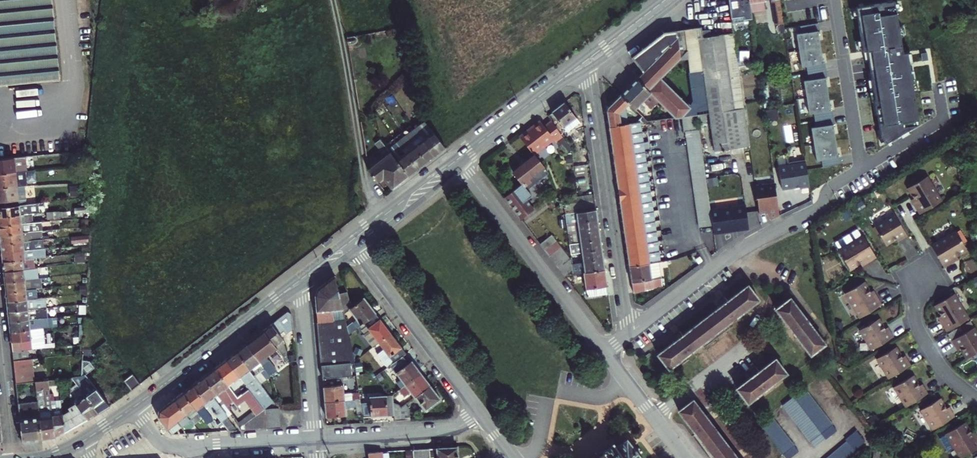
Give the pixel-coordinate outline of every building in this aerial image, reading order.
[(58,83),(51,0),(0,0),(0,88),(58,83)] [(731,10),(752,7),(751,0),(730,0),(731,10)] [(752,10),(768,7),(767,0),(751,0),(752,7),(752,10)] [(781,2),(773,3),(778,36),(786,35),(781,2)] [(731,10),(732,17),(743,16),(744,19),(753,18),(752,10),(752,7),(731,10)] [(898,11),(859,17),(865,61),(870,61),(883,145),(888,154),(922,133),(911,63),(906,63),(898,11)] [(737,55),(736,45),(727,46),(725,34),(718,35),(716,28),(709,28),(709,25),(684,28),(696,117),(697,116),(698,126),(707,124),(706,117),(710,116),(716,154),(751,149),(737,55)] [(820,34),(819,26),(802,29),(803,37),(798,38),(803,70),(808,70),(810,84),(805,84),(811,117),(816,116),(818,130),(813,131),(817,163),(823,163),(824,170),(841,168),(839,160),(835,127),(833,113),(827,80),(825,67),(820,34)] [(696,117),(684,28),(676,30),(633,62),(643,75),(621,98),(629,106),(636,112),(645,103),(651,96),(655,99),(662,106),(658,111),(654,114),(652,113),(644,121),(648,124),(680,119),(696,117)] [(736,45),(734,32),(725,34),(727,46),(736,45)] [(349,49),(356,47),(357,46),(358,43),(355,39),(347,41),(349,49)] [(648,106),(651,104),(655,99),(651,96),(645,103),(648,106)] [(625,110),(629,106),(621,98),(609,110),(608,114),(608,119),(617,118),(619,129),(627,127),(625,110)] [(655,99),(651,104),(658,111),(662,106),(655,99)] [(566,134),(573,128),(568,122),(574,119),(561,100),(549,110),(566,134)] [(710,228),(696,117),(680,119),(682,133),(685,133),(698,230),(710,228)] [(617,118),(608,119),(609,122),(610,130),(619,129),(617,118)] [(578,124),(574,119),(568,122),(573,128),(578,124)] [(539,120),(528,129),(530,131),(541,122),(539,120)] [(555,143),(562,137),(550,121),(543,126),(541,122),(530,131),(528,129),(518,136),(533,154),(552,139),(555,143)] [(627,127),(619,129),(610,130),(611,139),(641,135),(639,125),(636,126),(627,127)] [(426,126),(415,134),(416,136),(435,161),(446,152),(426,126)] [(407,140),(406,141),(426,168),(435,161),(416,136),(415,134),(407,140)] [(611,139),(613,149),(642,145),(641,135),(611,139)] [(426,168),(406,141),(397,147),(399,150),(417,174),(426,168)] [(369,174),(377,185),(383,180),(393,193),(409,181),(388,154),(380,144),(377,146),(388,160),(369,174)] [(613,149),(614,159),(644,155),(642,145),(613,149)] [(409,181),(417,174),(399,150),(397,147),(388,154),(409,181)] [(532,183),(547,171),(533,154),(512,171),(522,182),(505,196),(522,217),(540,203),(532,194),(527,187),(532,183)] [(644,155),(614,159),(615,169),(645,164),(644,155)] [(22,175),(21,160),(0,162),(0,177),(22,175)] [(810,188),(806,160),(790,163),(790,166),(779,167),(783,190),(801,187),(801,189),(810,188)] [(615,169),(616,179),(647,174),(645,164),(615,169)] [(647,174),(616,179),(618,189),(648,184),(647,174)] [(24,190),(22,175),(0,177),(0,192),(24,190)] [(920,217),(942,204),(927,179),(908,191),(916,204),(913,205),(920,217)] [(532,183),(527,187),(532,194),(537,189),(532,183)] [(648,184),(618,189),(619,198),(650,194),(648,184)] [(756,186),(760,211),(766,210),(768,214),(772,221),(780,217),(776,184),(756,186)] [(18,208),(17,204),(25,203),(24,190),(0,192),(0,210),(18,208)] [(564,213),(595,208),(592,192),(576,194),(562,205),(564,213)] [(619,198),(621,208),(651,204),(650,194),(619,198)] [(621,208),(622,218),(653,214),(651,204),(621,208)] [(20,217),(24,217),(28,217),(27,212),(33,211),(33,207),(18,208),(0,210),(0,219),(20,217)] [(565,223),(596,219),(596,216),(595,208),(564,213),(565,223)] [(745,208),(711,213),(714,236),(749,231),(745,208)] [(622,218),(624,228),(654,224),(653,214),(622,218)] [(21,226),(20,217),(0,219),(0,229),(21,226)] [(902,243),(909,239),(895,217),(875,229),(887,248),(897,242),(900,240),(902,243)] [(567,233),(597,229),(596,219),(565,223),(567,233)] [(624,228),(625,238),(655,234),(654,224),(624,228)] [(32,235),(31,225),(21,226),(0,229),(0,238),(32,235)] [(568,243),(599,238),(597,229),(567,233),(568,243)] [(957,233),(932,248),(945,270),(957,263),(955,260),(958,259),(968,252),(957,233)] [(538,242),(543,249),(554,240),(549,234),(538,242)] [(625,238),(626,248),(657,244),(655,234),(625,238)] [(0,247),(33,244),(32,235),(0,238),(0,247)] [(569,253),(600,248),(599,238),(568,243),(569,253)] [(878,260),(864,238),(840,253),(851,272),(861,266),(864,265),(866,268),(878,260)] [(548,254),(558,246),(554,240),(543,249),(548,254)] [(0,247),(1,256),(33,252),(33,244),(0,247)] [(657,244),(626,248),(628,257),(658,254),(657,244)] [(548,254),(552,260),(563,252),(558,246),(548,254)] [(571,263),(602,258),(600,248),(569,253),(570,256),(571,263)] [(1,256),(2,265),(33,261),(34,261),(33,252),(1,256)] [(557,266),(567,258),(563,252),(552,260),(557,266)] [(658,254),(628,257),(629,268),(657,264),(660,264),(658,254)] [(74,263),(74,267),(85,266),(84,256),(73,257),(73,260),(64,261),(64,264),(74,263)] [(571,263),(570,256),(567,258),(557,266),(563,275),(572,273),(571,263)] [(603,269),(602,258),(571,263),(572,273),(582,272),(603,269)] [(2,265),(3,275),(27,272),(34,272),(33,261),(2,265)] [(657,264),(629,268),(633,294),(661,288),(657,264)] [(607,292),(603,269),(582,272),(585,295),(607,292)] [(3,275),(4,285),(32,282),(35,282),(34,279),(28,280),(27,272),(3,275)] [(313,291),(320,366),(344,363),(352,362),(347,335),(346,328),(337,292),(333,276),(313,291)] [(4,285),(5,295),(34,292),(32,282),(4,285)] [(865,284),(846,296),(861,321),(883,307),(876,296),(873,298),(872,295),(865,284)] [(762,304),(751,289),(660,358),(671,373),(762,304)] [(346,328),(347,335),(362,323),(373,314),(361,299),(350,307),(346,290),(337,292),(346,328)] [(5,295),(6,305),(37,302),(36,292),(34,292),(5,295)] [(948,335),(970,321),(955,296),(936,308),(944,321),(941,323),(948,335)] [(6,305),(7,315),(45,312),(43,302),(37,302),(6,305)] [(778,314),(810,357),(825,345),(793,302),(778,314)] [(287,363),(288,363),(280,333),(286,330),(287,332),(288,332),(292,329),(291,314),(287,310),(263,329),(276,349),(287,363)] [(7,315),(8,325),(46,321),(45,312),(7,315)] [(370,348),(376,344),(389,335),(373,314),(362,323),(367,332),(361,336),(370,348)] [(40,332),(56,331),(55,321),(46,321),(8,325),(9,335),(40,332)] [(880,321),(861,332),(873,352),(895,339),(891,332),(888,334),(886,331),(880,321)] [(976,356),(976,333),(975,330),(971,323),(960,330),(964,337),(953,343),(957,350),(960,348),(962,351),(968,361),(976,356)] [(263,329),(245,343),(270,376),(276,371),(266,357),(276,349),(263,329)] [(949,337),(953,343),(964,337),(960,330),(949,337)] [(40,332),(9,335),(11,348),(12,354),(31,353),(42,352),(40,332)] [(404,355),(389,335),(376,344),(391,365),(394,363),(402,356),(404,355)] [(272,382),(270,376),(245,343),(235,351),(250,369),(253,367),(260,376),(262,375),(268,384),(272,382)] [(828,348),(825,345),(810,357),(812,360),(828,348)] [(897,349),(878,361),(890,381),(912,367),(908,361),(905,362),(903,360),(897,349)] [(235,351),(225,359),(251,391),(252,392),(265,409),(274,401),(250,369),(235,351)] [(12,354),(13,364),(32,363),(31,353),(12,354)] [(388,367),(403,387),(419,376),(410,364),(409,365),(402,356),(394,363),(391,365),(388,367)] [(251,391),(225,359),(214,367),(237,398),(242,393),(233,382),(237,379),(246,390),(244,392),(246,395),(251,391)] [(320,366),(321,379),(342,377),(345,377),(354,376),(352,362),(344,363),(320,366)] [(32,363),(28,363),(13,364),(15,388),(34,386),(32,363)] [(748,405),(786,376),(777,364),(739,393),(748,405)] [(110,410),(85,378),(92,372),(88,367),(82,366),(80,381),(71,383),(79,392),(99,416),(110,410)] [(237,398),(214,367),(203,376),(226,406),(234,400),(238,405),(245,400),(254,410),(238,422),(241,426),(245,425),(257,414),(263,410),(265,409),(252,392),(251,391),(246,395),(244,392),(242,393),(237,398)] [(203,376),(192,384),(206,403),(220,421),(231,413),(226,406),(203,376)] [(419,376),(403,387),(397,391),(402,399),(408,394),(412,399),(429,388),(419,376)] [(788,379),(786,376),(748,405),(751,408),(788,379)] [(344,401),(342,377),(321,379),(323,403),(344,401)] [(136,391),(140,388),(137,385),(132,378),(124,383),(132,394),(136,391)] [(914,378),(895,389),(907,409),(929,396),(925,389),(922,391),(920,388),(914,378)] [(77,411),(87,423),(92,421),(99,416),(79,392),(71,383),(67,383),(70,400),(74,397),(77,402),(74,404),(76,407),(79,404),(81,406),(76,410),(77,411)] [(203,418),(207,423),(213,419),(202,405),(206,403),(192,384),(183,392),(203,418)] [(54,441),(51,417),(51,414),(47,385),(34,386),(37,406),(37,407),(37,409),(42,444),(54,441)] [(438,400),(429,388),(412,399),(422,412),(438,400)] [(183,392),(174,399),(191,420),(194,425),(203,418),(183,392)] [(796,400),(800,405),(811,396),(807,392),(796,400)] [(800,405),(804,410),(815,402),(811,396),(800,405)] [(369,417),(391,415),(392,403),(392,397),(368,398),(369,417)] [(194,425),(191,420),(174,399),(165,406),(183,431),(184,431),(185,431),(187,429),(194,425)] [(358,400),(351,401),(353,417),(360,416),(358,400)] [(796,400),(785,409),(789,414),(800,405),(796,400)] [(345,417),(344,401),(323,403),(324,418),(345,417)] [(942,401),(923,413),(935,432),(957,419),(953,412),(950,414),(948,411),(942,401)] [(804,410),(809,415),(819,407),(815,402),(804,410)] [(391,421),(399,421),(400,408),(398,406),(392,403),(391,415),(391,421)] [(680,413),(714,457),(736,457),(694,403),(680,413)] [(408,410),(404,405),(400,408),(399,421),(408,420),(408,410)] [(800,405),(789,414),(793,419),(804,410),(800,405)] [(28,408),(29,413),(33,445),(42,444),(37,409),(37,407),(37,406),(28,407),(28,408)] [(170,435),(185,435),(184,431),(183,431),(165,406),(160,410),(157,417),(170,435)] [(22,446),(33,445),(29,413),(28,408),(28,407),(18,408),(22,446)] [(809,415),(812,420),(823,412),(819,407),(809,415)] [(793,419),(797,424),(809,415),(804,410),(793,419)] [(65,436),(87,423),(77,411),(62,418),(65,436)] [(823,412),(812,420),(816,425),(827,417),(823,412)] [(246,430),(258,429),(257,414),(245,425),(246,430)] [(279,428),(278,414),(264,415),(265,429),(279,428)] [(797,424),(801,429),(812,420),(809,415),(797,424)] [(62,416),(51,417),(54,441),(65,436),(62,418),(62,416)] [(763,425),(767,430),(776,422),(773,417),(763,425)] [(821,431),(831,423),(827,417),(816,425),(821,431)] [(228,420),(222,423),(228,432),(236,431),(228,420)] [(805,434),(816,425),(812,420),(801,429),(805,434)] [(767,430),(771,436),(781,428),(776,422),(767,430)] [(834,427),(831,423),(821,431),(809,440),(813,444),(834,427)] [(961,457),(967,457),(976,452),(976,436),(975,437),(973,435),(967,424),(942,441),(950,454),(956,451),(961,457)] [(809,440),(821,431),(816,425),(805,434),(809,440)] [(771,436),(776,441),(785,433),(781,428),(771,436)] [(776,441),(780,446),(790,438),(785,433),(776,441)] [(780,446),(784,451),(794,443),(790,438),(780,446)] [(632,447),(628,441),(618,448),(616,445),(599,457),(640,457),(632,447)] [(798,449),(794,443),(784,451),(789,456),(798,449)] [(850,445),(845,449),(852,457),(855,457),(858,455),(850,445)] [(457,448),(436,449),(437,457),(458,457),(457,448)] [(436,449),(421,450),(421,457),(437,457),(436,449)] [(845,449),(840,454),(843,457),(852,457),(845,449)] [(897,457),(912,457),(898,449),(897,457)]
